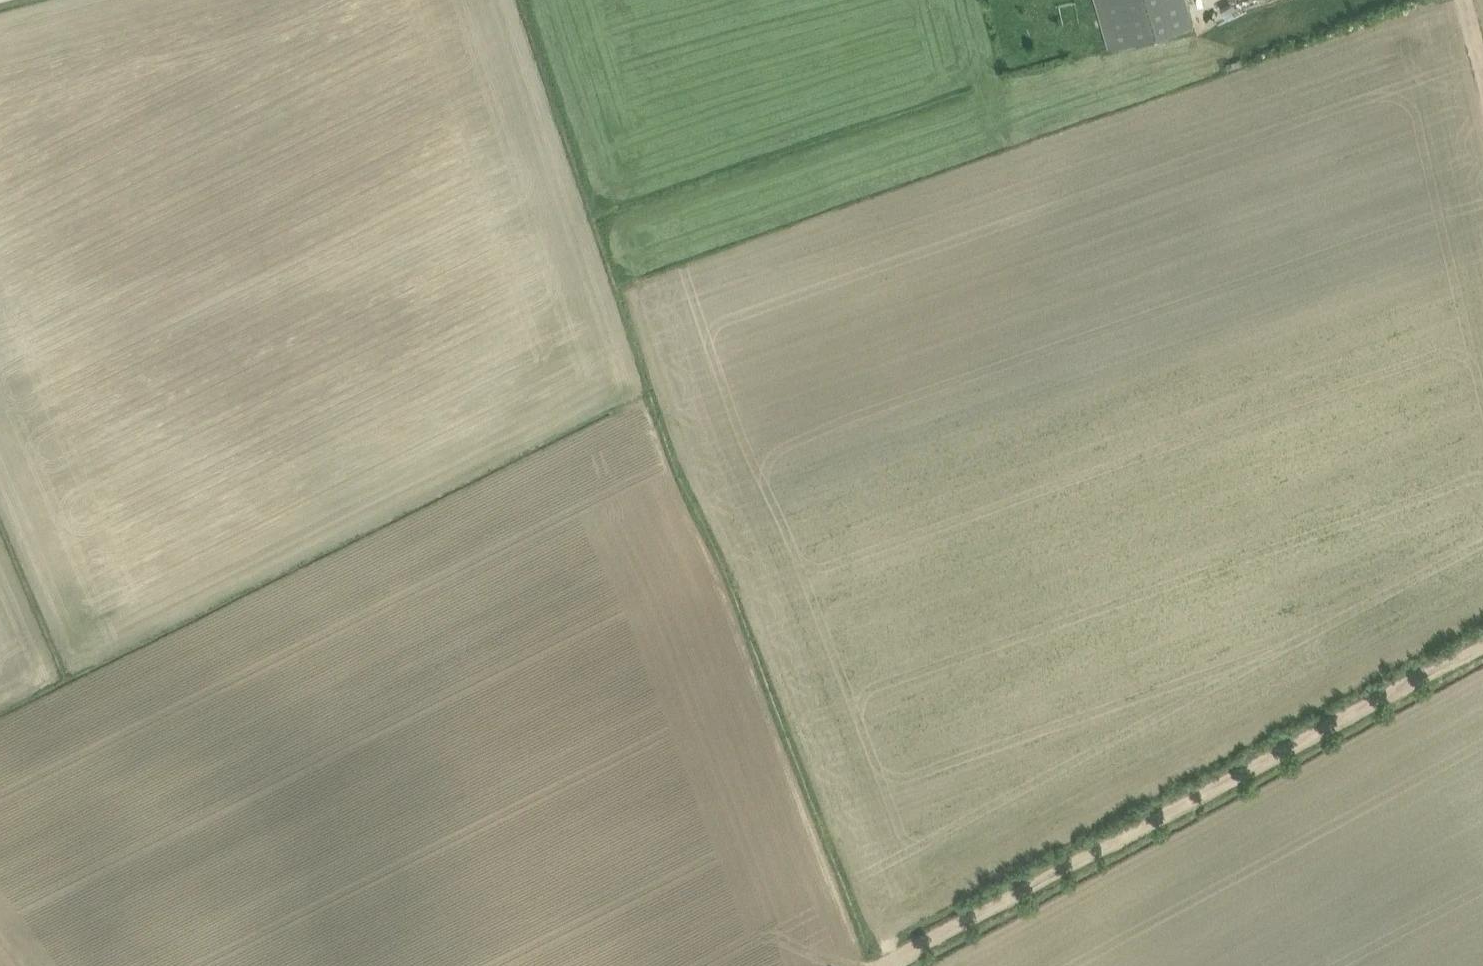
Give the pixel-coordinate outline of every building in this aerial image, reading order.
[(1193,23),(1187,0),(1098,0),(1111,46),(1193,23)]
